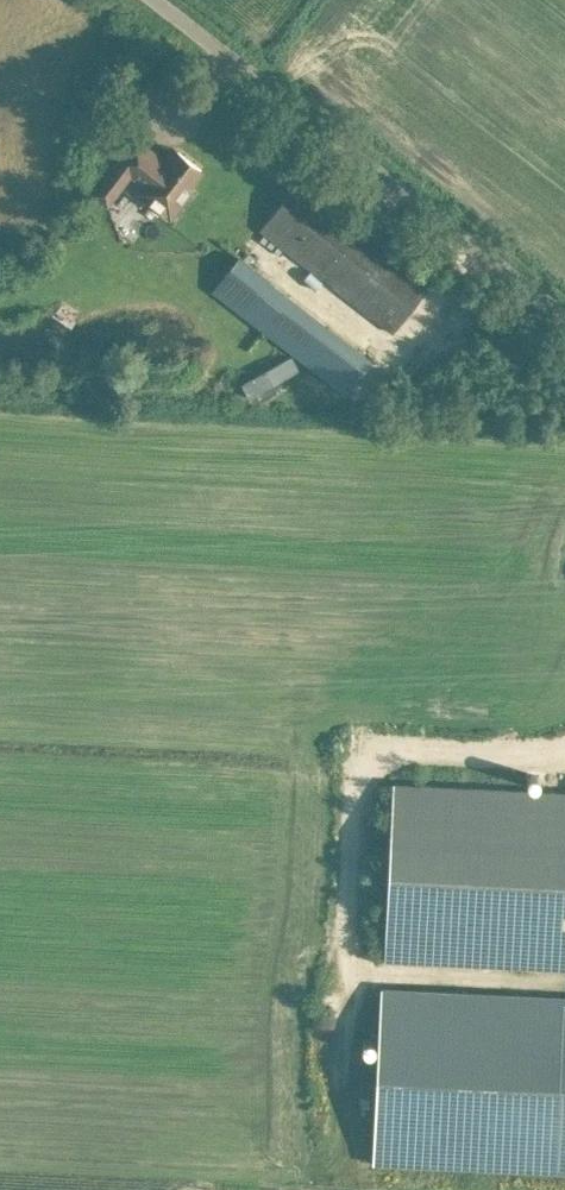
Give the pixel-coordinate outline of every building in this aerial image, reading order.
[(169,163),(149,148),(131,171),(150,186),(145,193),(169,212),(201,169),(178,151),(169,163)] [(113,168),(94,193),(107,205),(127,178),(113,168)] [(261,229),(394,333),(436,278),(303,174),(261,229)] [(213,291),(346,396),(374,360),(308,309),(297,300),(241,256),(213,291)] [(391,959),(564,968),(564,792),(400,784),(391,959)] [(382,987),(373,1162),(564,1172),(564,995),(382,987)]
